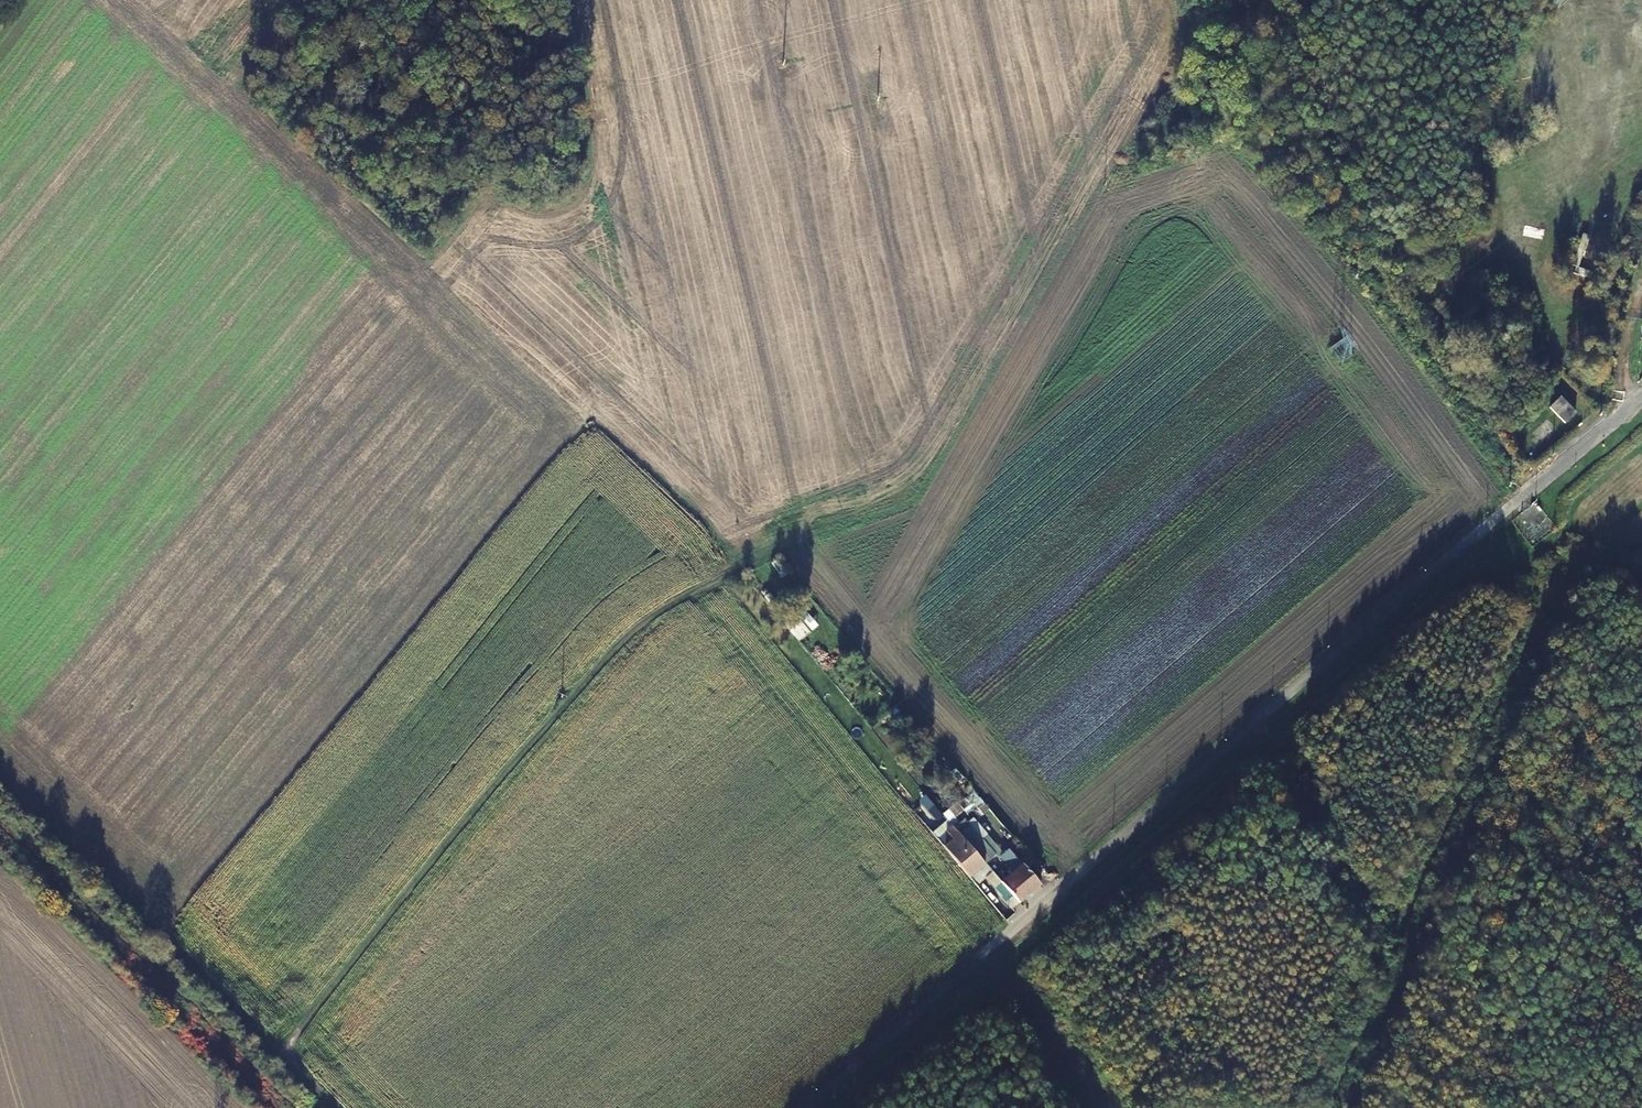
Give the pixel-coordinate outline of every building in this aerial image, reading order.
[(1563,423),(1577,409),(1564,396),(1550,410),(1563,423)] [(803,609),(785,625),(799,640),(817,624),(803,609)] [(944,846),(976,886),(991,874),(950,825),(944,830),(936,837),(944,846)] [(1000,883),(1017,904),(1038,886),(1008,851),(998,858),(1011,873),(1000,883)]
